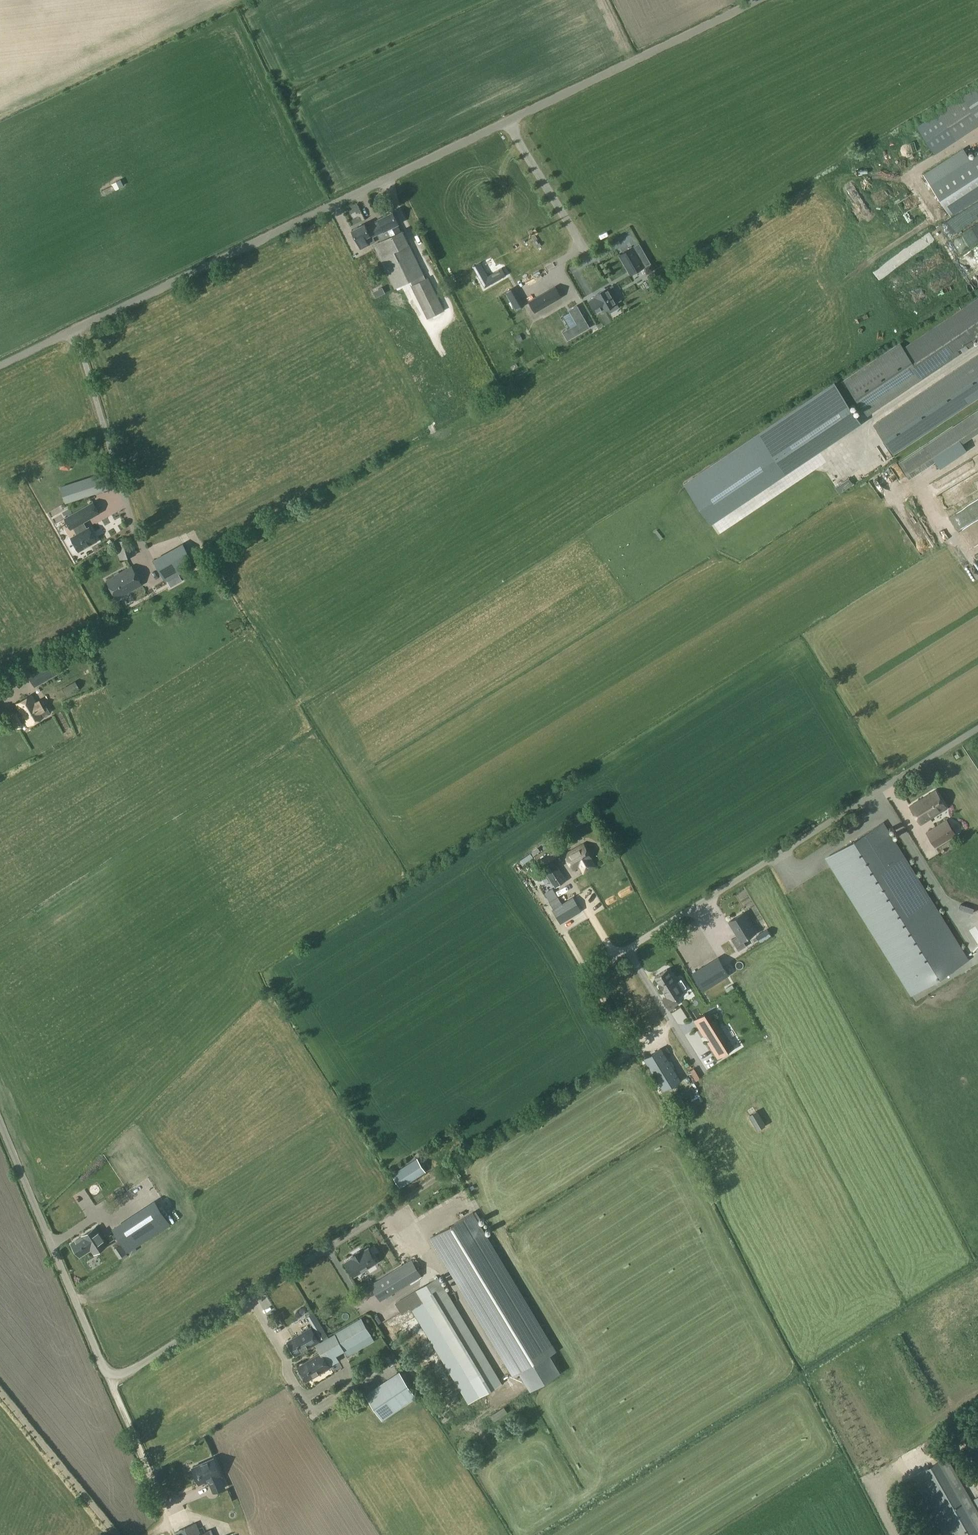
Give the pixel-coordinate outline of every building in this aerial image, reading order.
[(966,93),(977,110),(977,85),(966,93)] [(930,184),(950,214),(977,196),(977,153),(930,184)] [(470,196),(483,192),(479,181),(466,186),(470,196)] [(355,196),(360,212),(369,209),(364,193),(355,196)] [(839,216),(846,212),(837,198),(830,202),(839,216)] [(412,283),(425,277),(403,230),(390,236),(387,229),(398,224),(393,214),(376,222),(380,230),(376,232),(377,234),(376,235),(378,234),(380,241),(373,244),(395,289),(411,281),(412,283)] [(373,237),(376,235),(377,234),(376,232),(380,230),(376,222),(367,227),(365,224),(352,230),(361,248),(375,241),(373,237)] [(964,233),(967,243),(976,240),(973,230),(964,233)] [(555,248),(559,250),(564,243),(555,236),(545,249),(551,253),(555,248)] [(523,257),(539,251),(537,243),(520,249),(523,257)] [(632,273),(627,266),(639,259),(643,267),(644,266),(633,247),(620,255),(627,266),(631,274),(632,273)] [(509,274),(525,265),(521,257),(505,266),(509,274)] [(567,285),(572,297),(589,289),(581,271),(576,273),(571,261),(560,266),(557,259),(540,267),(543,274),(554,270),(562,288),(567,285)] [(492,267),(484,271),(492,286),(509,277),(505,270),(496,275),(492,267)] [(425,277),(412,283),(412,285),(411,285),(427,319),(445,310),(428,277),(426,278),(425,277)] [(531,305),(538,301),(541,307),(560,296),(555,287),(529,302),(531,305)] [(596,299),(591,302),(596,311),(601,308),(603,311),(607,308),(610,313),(619,307),(616,303),(617,303),(608,287),(606,288),(605,287),(602,289),(602,291),(594,295),(596,299)] [(867,415),(974,344),(972,340),(977,336),(977,299),(904,348),(901,343),(844,381),(867,415)] [(598,323),(587,304),(582,307),(589,320),(582,325),(585,330),(598,323)] [(893,454),(977,397),(977,354),(873,424),(893,454)] [(785,473),(817,452),(835,440),(860,423),(856,417),(837,389),(834,384),(833,384),(808,401),(807,402),(759,434),(771,453),(765,457),(774,470),(780,466),(785,473)] [(908,474),(977,429),(977,408),(899,459),(908,474)] [(72,456),(74,462),(85,457),(83,452),(72,456)] [(60,469),(70,470),(73,462),(66,455),(58,460),(60,469)] [(964,463),(924,484),(931,496),(971,475),(964,463)] [(105,472),(60,487),(65,504),(112,488),(105,472)] [(82,522),(99,513),(93,502),(65,518),(71,528),(74,527),(76,530),(77,530),(79,533),(71,537),(79,550),(96,540),(88,527),(86,528),(82,522)] [(956,531),(964,547),(977,540),(977,519),(956,531)] [(120,560),(136,554),(131,536),(114,542),(120,560)] [(916,553),(927,548),(922,536),(911,541),(916,553)] [(153,560),(166,582),(195,565),(183,543),(153,560)] [(106,580),(117,599),(142,584),(132,566),(106,580)] [(34,686),(64,669),(56,655),(26,672),(34,686)] [(65,699),(79,691),(74,683),(61,691),(65,699)] [(15,704),(20,712),(18,713),(17,711),(9,716),(16,729),(24,725),(23,723),(26,722),(28,725),(44,716),(41,712),(44,711),(38,701),(36,703),(31,695),(15,704)] [(921,824),(946,808),(935,791),(910,806),(921,824)] [(947,819),(925,832),(935,847),(951,837),(956,834),(947,819)] [(967,958),(907,862),(882,823),(826,858),(910,994),(967,958)] [(541,866),(560,855),(553,844),(535,856),(541,866)] [(580,866),(584,873),(595,866),(583,844),(565,854),(574,869),(580,866)] [(555,887),(566,880),(554,863),(544,870),(555,887)] [(559,891),(550,896),(561,917),(580,906),(573,893),(563,899),(559,891)] [(747,946),(743,940),(756,932),(743,912),(729,921),(738,935),(731,939),(739,951),(747,946)] [(718,957),(692,973),(703,990),(728,974),(718,957)] [(667,968),(655,976),(659,983),(658,984),(658,985),(660,984),(662,987),(660,988),(661,989),(662,988),(667,995),(662,998),(669,1009),(678,1003),(677,1001),(674,997),(683,991),(682,989),(687,987),(681,978),(677,981),(676,979),(674,980),(667,968)] [(702,1014),(693,1020),(697,1025),(704,1037),(706,1035),(709,1040),(707,1041),(717,1058),(729,1051),(725,1044),(730,1041),(715,1017),(710,1021),(708,1018),(705,1013),(702,1014)] [(664,1089),(680,1080),(660,1048),(645,1057),(664,1089)] [(393,1174),(401,1186),(425,1171),(417,1159),(393,1174)] [(77,1190),(88,1208),(116,1192),(105,1174),(77,1190)] [(156,1201),(114,1229),(128,1251),(136,1246),(170,1224),(164,1214),(156,1201)] [(556,1351),(473,1212),(430,1237),(513,1376),(556,1351)] [(81,1237),(71,1243),(80,1256),(89,1250),(93,1255),(105,1247),(93,1228),(81,1236),(81,1237)] [(126,1252),(121,1244),(114,1248),(120,1257),(126,1252)] [(376,1262),(368,1248),(361,1252),(359,1251),(353,1255),(354,1257),(346,1261),(355,1275),(376,1262)] [(370,1284),(380,1301),(422,1275),(412,1260),(370,1284)] [(73,1270),(70,1273),(80,1280),(82,1276),(73,1270)] [(438,1278),(438,1277),(396,1303),(402,1314),(412,1308),(469,1403),(502,1383),(492,1366),(438,1278)] [(92,1297),(105,1287),(99,1279),(86,1288),(92,1297)] [(390,1318),(393,1331),(402,1328),(399,1316),(390,1318)] [(343,1351),(371,1334),(362,1318),(334,1334),(343,1351)] [(325,1338),(328,1337),(319,1322),(311,1327),(312,1328),(288,1342),(296,1355),(315,1344),(325,1338)] [(307,1381),(339,1362),(335,1355),(325,1338),(315,1344),(321,1355),(299,1368),(301,1371),(299,1372),(303,1378),(305,1377),(307,1381)] [(389,1353),(380,1357),(385,1368),(394,1363),(389,1353)] [(404,1378),(371,1401),(383,1419),(416,1397),(404,1378)] [(973,1441),(959,1449),(968,1464),(977,1458),(977,1450),(973,1441)] [(221,1473),(214,1457),(192,1467),(199,1483),(208,1479),(214,1492),(225,1487),(219,1474),(221,1473)] [(947,1457),(913,1477),(946,1534),(977,1534),(977,1511),(947,1457)] [(172,1532),(191,1524),(188,1517),(169,1525),(172,1532)] [(175,1532),(176,1534),(214,1534),(211,1529),(201,1534),(196,1523),(175,1532)]
